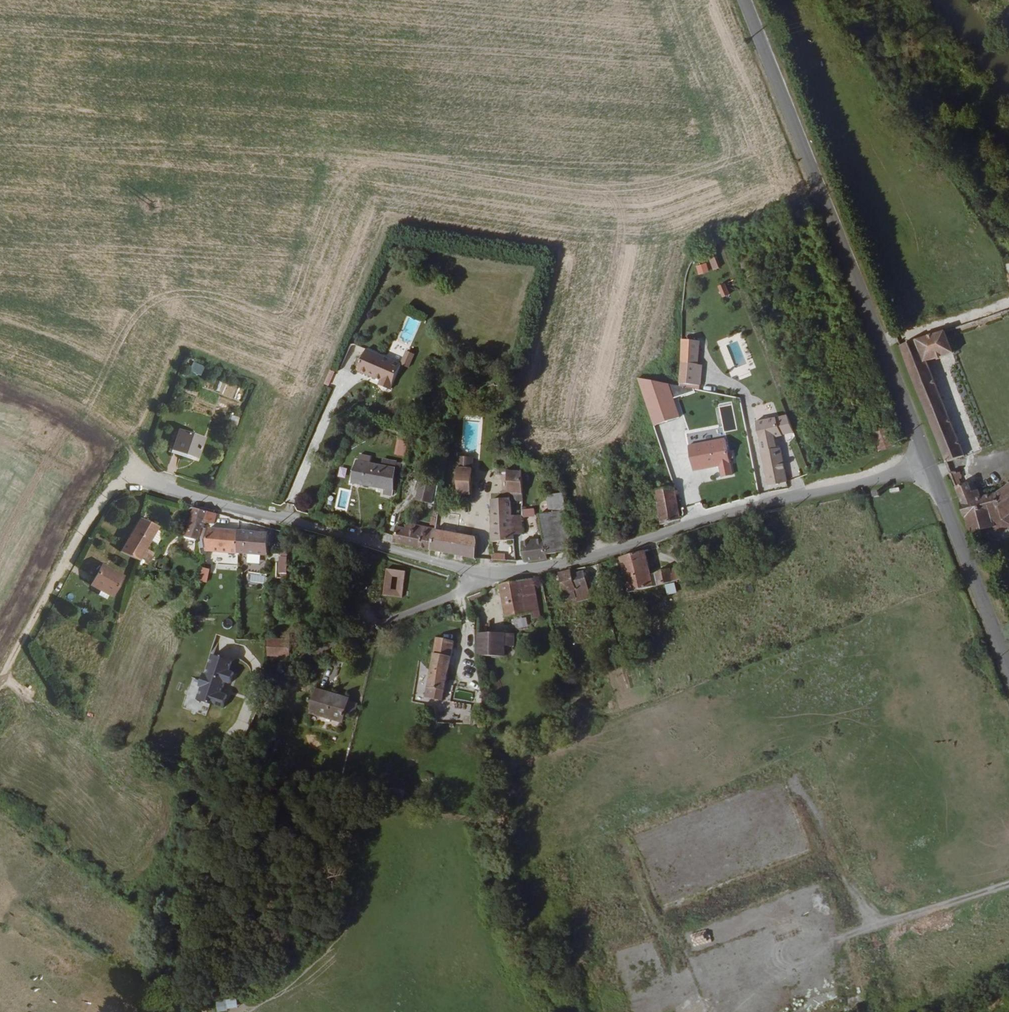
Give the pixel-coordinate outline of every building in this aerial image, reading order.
[(712,269),(719,266),(715,253),(707,255),(712,269)] [(891,261),(887,253),(882,255),(886,263),(891,261)] [(709,271),(707,263),(696,265),(698,274),(709,271)] [(729,294),(725,283),(717,287),(722,297),(729,294)] [(947,464),(965,457),(928,364),(953,353),(943,331),(901,348),(947,464)] [(699,341),(681,340),(680,364),(698,365),(699,341)] [(406,351),(401,364),(410,367),(415,355),(406,351)] [(400,366),(365,352),(357,373),(381,383),(379,387),(390,391),(400,366)] [(191,362),(187,371),(200,376),(203,367),(191,362)] [(698,365),(680,364),(678,387),(700,390),(703,365),(698,365)] [(668,385),(636,379),(653,426),(679,417),(668,385)] [(719,406),(723,431),(736,429),(732,404),(719,406)] [(766,486),(787,482),(780,448),(775,449),(773,436),(780,434),(777,418),(755,422),(766,486)] [(874,452),(894,445),(887,426),(868,433),(874,452)] [(196,458),(203,439),(178,431),(172,449),(196,458)] [(730,462),(725,439),(690,447),(695,469),(702,467),(702,464),(707,463),(707,466),(730,462)] [(407,442),(397,441),(394,456),(404,458),(407,442)] [(383,489),(383,493),(392,495),(396,471),(368,466),(369,458),(358,456),(357,464),(355,463),(354,467),(351,484),(383,489)] [(472,458),(459,457),(458,469),(472,470),(472,458)] [(348,464),(341,461),(338,468),(345,471),(348,464)] [(383,462),(381,468),(396,471),(397,464),(383,462)] [(457,494),(470,495),(472,470),(458,469),(457,494)] [(521,491),(520,470),(504,471),(505,491),(500,492),(501,498),(488,499),(490,526),(491,541),(501,540),(512,539),(511,534),(510,517),(509,492),(521,491)] [(433,505),(437,486),(422,483),(417,507),(423,508),(424,503),(433,505)] [(996,494),(981,498),(979,490),(971,493),(969,484),(953,489),(967,532),(990,526),(991,531),(1008,525),(1008,521),(1008,512),(1008,511),(1008,485),(996,494)] [(659,525),(679,521),(671,487),(652,492),(659,525)] [(553,511),(541,513),(545,539),(522,543),(525,561),(548,557),(548,553),(573,549),(565,494),(551,496),(553,511)] [(213,523),(215,514),(192,508),(184,538),(198,540),(201,528),(203,528),(205,522),(213,523)] [(521,518),(533,517),(533,509),(521,509),(521,518)] [(521,533),(519,516),(510,517),(511,534),(521,533)] [(138,518),(121,552),(142,563),(146,557),(141,555),(155,527),(138,518)] [(379,526),(375,538),(381,540),(385,528),(379,526)] [(395,543),(432,550),(436,531),(418,527),(417,533),(410,532),(410,530),(406,529),(405,531),(398,529),(395,543)] [(208,530),(206,552),(267,557),(268,534),(237,531),(208,530)] [(436,531),(432,550),(476,560),(479,543),(478,538),(436,531)] [(650,574),(644,552),(618,559),(628,593),(676,580),(672,567),(650,574)] [(287,557),(278,557),(278,573),(286,573),(287,557)] [(685,577),(682,564),(672,567),(676,580),(685,577)] [(108,597),(118,577),(98,566),(88,587),(108,597)] [(198,581),(206,583),(209,570),(201,568),(198,581)] [(403,598),(405,571),(386,570),(384,596),(403,598)] [(576,573),(576,571),(563,574),(569,594),(571,601),(572,601),(582,598),(583,602),(596,598),(593,586),(589,573),(580,575),(579,572),(576,573)] [(533,621),(540,620),(532,580),(498,587),(504,619),(527,615),(532,614),(533,621)] [(673,583),(664,586),(666,596),(676,593),(673,583)] [(525,619),(516,620),(517,628),(525,627),(525,619)] [(511,648),(517,648),(517,635),(480,635),(479,658),(507,658),(507,650),(511,651),(511,648)] [(429,700),(441,703),(454,643),(437,639),(428,687),(432,688),(429,700)] [(289,656),(289,641),(268,640),(267,656),(289,656)] [(197,698),(223,706),(227,693),(221,691),(224,681),(230,683),(234,672),(229,671),(232,661),(211,654),(205,674),(203,673),(199,685),(201,686),(197,698)] [(329,656),(323,675),(333,678),(339,659),(329,656)] [(424,696),(424,682),(416,682),(415,696),(424,696)] [(348,700),(316,690),(309,713),(342,723),(348,700)] [(243,707),(234,726),(244,731),(253,712),(243,707)] [(216,1011),(236,1008),(235,997),(214,1000),(216,1011)]
